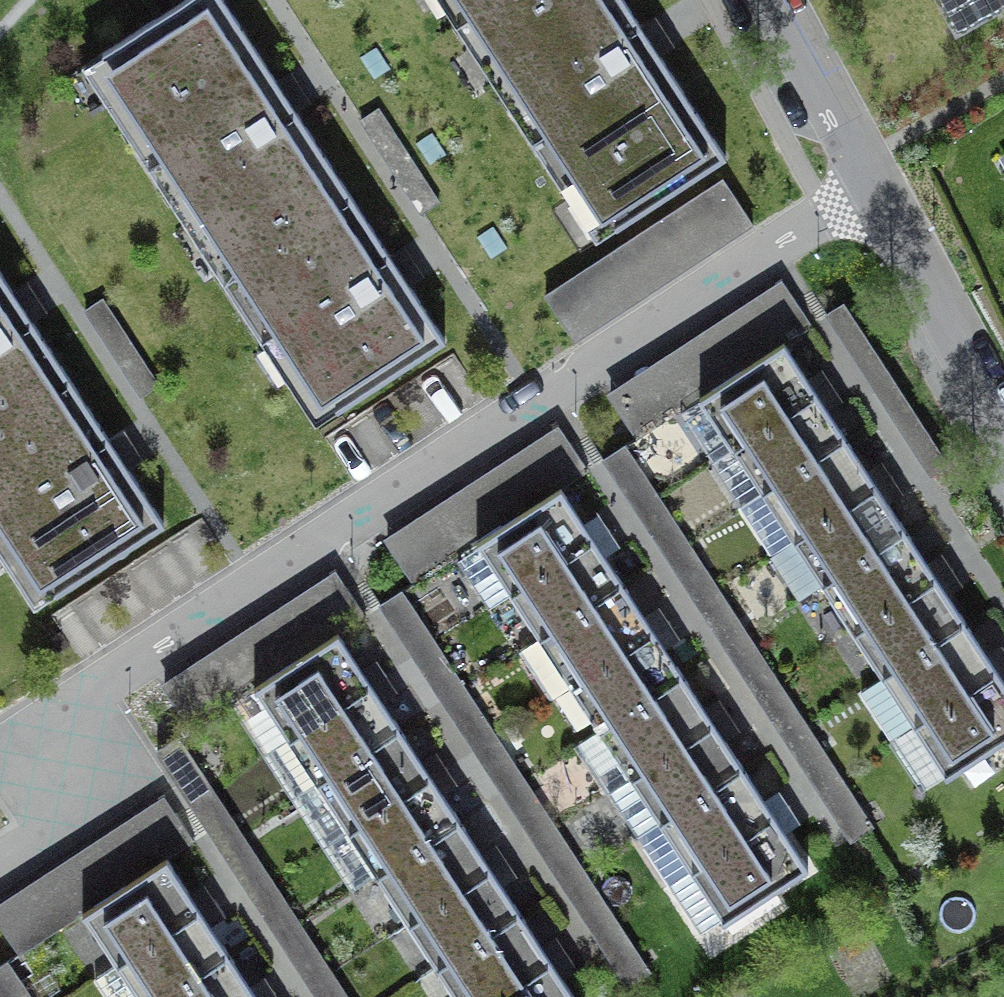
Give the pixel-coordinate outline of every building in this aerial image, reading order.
[(236,276),(354,200),(223,0),(186,0),(104,54),(129,92),(108,106),(131,141),(151,127),(167,153),(160,158),(180,188),(168,196),(187,224),(206,211),(227,242),(218,248),(236,276)] [(494,0),(457,0),(468,17),(494,0)] [(468,17),(483,41),(492,36),(513,68),(492,81),(511,110),(523,102),(543,133),(551,127),(567,152),(547,165),(569,200),(590,186),(616,226),(724,157),(623,0),(494,0),(468,17)] [(958,26),(1003,0),(943,0),(958,26)] [(715,175),(541,284),(563,320),(737,210),(715,175)] [(354,200),(236,276),(255,304),(263,299),(308,369),(289,381),(317,425),(446,342),(354,200)] [(71,380),(0,271),(0,426),(71,380)] [(781,282),(607,395),(636,439),(810,325),(781,282)] [(700,398),(733,449),(817,394),(784,343),(700,398)] [(0,426),(0,505),(30,552),(7,567),(33,608),(164,524),(71,380),(0,426)] [(846,438),(817,394),(733,449),(761,493),(846,438)] [(552,428),(390,533),(420,579),(582,473),(552,428)] [(877,487),(846,438),(761,493),(793,542),(877,487)] [(906,530),(877,487),(793,542),(821,585),(906,530)] [(478,542),(511,594),(595,540),(561,488),(478,542)] [(937,579),(906,530),(821,585),(853,634),(937,579)] [(623,583),(595,540),(511,594),(539,637),(623,583)] [(339,573),(166,685),(193,725),(365,613),(339,573)] [(966,622),(937,579),(853,634),(882,677),(966,622)] [(654,631),(623,583),(539,637),(570,685),(654,631)] [(998,671),(966,622),(882,677),(913,726),(998,671)] [(683,676),(654,631),(570,685),(600,730),(683,676)] [(254,688),(287,739),(372,685),(339,633),(254,688)] [(998,671),(913,726),(947,778),(1003,740),(1003,681),(998,671)] [(714,723),(683,676),(600,730),(630,777),(714,723)] [(401,728),(372,685),(287,739),(316,783),(401,728)] [(743,768),(714,723),(630,777),(660,822),(743,768)] [(432,777),(401,728),(316,783),(347,832),(432,777)] [(774,816),(743,768),(660,822),(691,870),(774,816)] [(460,819),(432,777),(347,832),(375,874),(460,819)] [(0,905),(0,914),(24,951),(194,839),(166,796),(0,905)] [(808,869),(774,816),(691,870),(725,922),(808,869)] [(492,869),(460,819),(375,874),(407,924),(492,869)] [(117,964),(201,910),(168,859),(84,913),(117,964)] [(520,913),(492,869),(407,924),(435,968),(520,913)] [(201,910),(117,964),(138,996),(159,996),(228,953),(201,910)] [(520,913),(435,968),(454,996),(496,996),(552,961),(520,913)] [(228,953),(159,996),(257,996),(228,953)] [(552,961),(496,996),(575,996),(552,961)]
